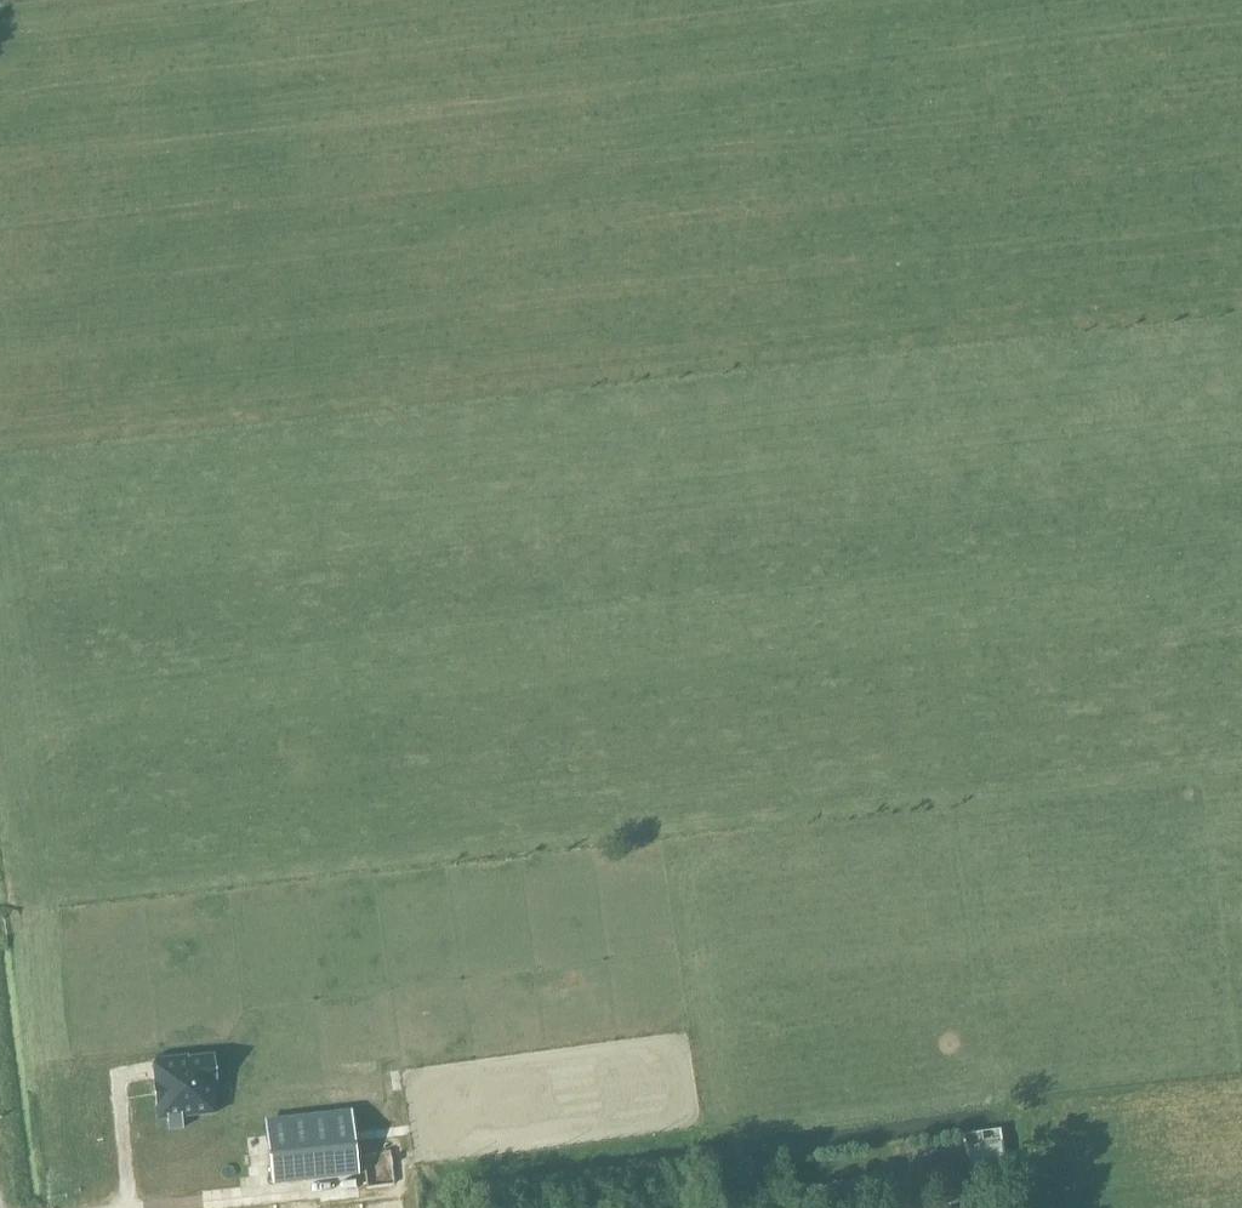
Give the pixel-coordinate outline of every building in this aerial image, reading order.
[(188,1055),(153,1059),(155,1081),(153,1081),(158,1119),(167,1118),(168,1129),(183,1127),(182,1116),(215,1112),(212,1083),(217,1083),(214,1054),(188,1057),(188,1055)] [(313,1148),(355,1143),(351,1113),(265,1122),(272,1183),(316,1178),(313,1148)] [(374,1140),(394,1135),(391,1124),(371,1129),(374,1140)]
